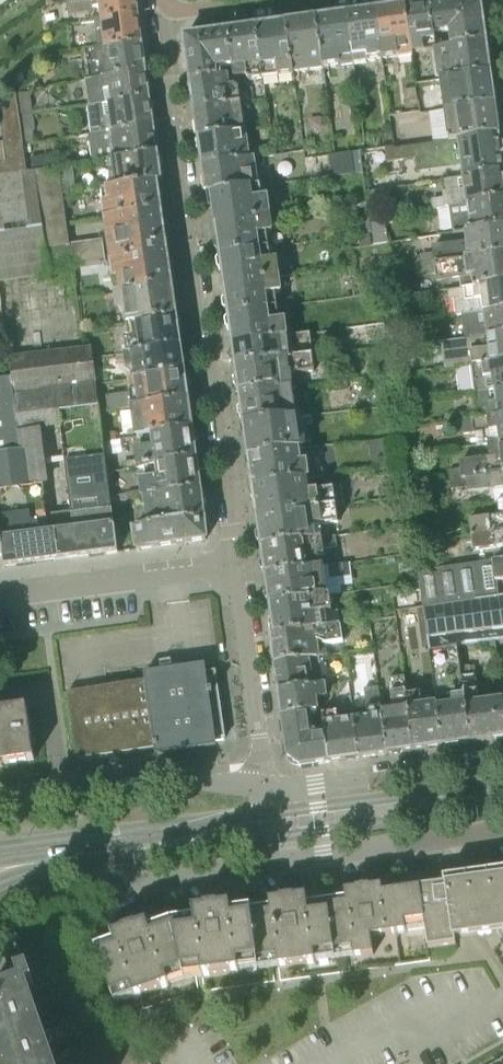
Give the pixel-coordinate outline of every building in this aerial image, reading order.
[(139,15),(137,0),(68,0),(69,15),(100,8),(102,20),(139,15)] [(486,41),(481,6),(473,0),(465,0),(432,5),(435,33),(450,32),(452,47),(486,41)] [(436,42),(435,33),(432,5),(407,8),(413,55),(425,53),(424,43),(436,42)] [(414,58),(413,55),(407,8),(377,12),(384,62),(414,58)] [(355,65),(384,62),(377,12),(347,16),(355,65)] [(95,50),(142,44),(139,15),(102,20),(96,21),(97,34),(93,35),(95,50)] [(326,69),(355,65),(347,16),(318,20),(326,69)] [(326,71),(326,69),(318,20),(287,24),(294,75),(326,71)] [(264,79),(294,75),(287,24),(257,28),(264,79)] [(251,81),(264,79),(257,28),(226,32),(233,70),(234,70),(234,76),(247,74),(248,80),(251,81)] [(229,70),(233,70),(226,32),(204,35),(184,38),(186,46),(191,82),(210,80),(230,77),(229,70)] [(441,80),(490,73),(486,41),(452,47),(434,49),(439,80),(441,80)] [(91,79),(146,72),(142,44),(95,50),(87,51),(91,79)] [(91,106),(150,99),(146,72),(91,79),(88,79),(91,106)] [(446,111),(495,104),(490,73),(441,80),(442,88),(446,111)] [(195,110),(241,103),(239,86),(231,87),(230,77),(210,80),(191,82),(195,110)] [(51,275),(50,271),(74,268),(70,244),(65,208),(74,207),(72,195),(64,197),(60,168),(27,172),(20,115),(17,95),(0,107),(0,283),(51,275)] [(94,135),(154,128),(150,99),(91,106),(94,135)] [(199,137),(245,131),(241,103),(195,110),(199,137)] [(449,140),(499,134),(495,104),(446,111),(449,140)] [(110,161),(158,155),(154,128),(94,135),(91,136),(94,163),(110,161)] [(203,166),(252,159),(247,131),(245,131),(199,137),(203,166)] [(399,147),(400,160),(459,153),(464,178),(502,172),(502,164),(499,134),(449,140),(399,147)] [(359,153),(328,157),(331,179),(362,174),(359,153)] [(114,188),(162,182),(158,155),(110,161),(114,188)] [(207,195),(259,186),(257,166),(265,165),(264,157),(256,158),(252,159),(203,166),(207,195)] [(502,200),(502,172),(464,178),(442,181),(443,192),(441,193),(441,199),(430,200),(431,210),(452,207),(502,200)] [(104,220),(162,212),(160,199),(164,195),(162,182),(114,188),(100,189),(104,220)] [(216,223),(272,215),(270,198),(263,199),(261,186),(259,186),(207,195),(209,209),(214,211),(216,223)] [(387,216),(382,191),(367,193),(371,218),(387,216)] [(502,226),(502,200),(452,207),(453,218),(452,218),(455,233),(502,226)] [(110,263),(168,254),(166,243),(170,239),(169,232),(164,229),(162,212),(104,220),(110,263)] [(220,255),(270,248),(268,235),(275,234),(272,215),(216,223),(218,238),(214,242),(215,250),(220,253),(220,255)] [(375,244),(390,242),(387,216),(372,218),(374,231),(375,244)] [(433,248),(435,264),(502,255),(502,226),(455,233),(456,245),(433,248)] [(225,286),(281,277),(279,260),(272,261),(270,248),(220,255),(221,258),(217,262),(218,269),(223,273),(225,286)] [(120,293),(173,286),(172,285),(176,280),(175,273),(170,270),(168,254),(110,263),(113,281),(119,280),(120,293)] [(502,282),(502,255),(435,264),(418,267),(420,276),(437,274),(438,282),(458,279),(460,288),(502,282)] [(229,315),(278,308),(276,296),(283,295),(281,277),(225,286),(227,298),(223,302),(224,310),(229,313),(229,315)] [(502,309),(502,282),(460,288),(448,290),(449,300),(451,316),(457,315),(502,309)] [(125,328),(177,317),(177,316),(181,312),(180,304),(175,301),(173,286),(120,293),(114,293),(117,313),(123,312),(125,328)] [(233,344),(289,336),(287,321),(280,322),(278,308),(229,315),(229,317),(226,322),(227,329),(232,333),(233,344)] [(502,335),(502,309),(457,315),(460,339),(502,335)] [(128,352),(181,346),(179,334),(183,330),(182,322),(177,320),(177,317),(125,328),(128,352)] [(384,324),(398,346),(417,344),(415,320),(384,324)] [(350,352),(398,346),(384,324),(348,329),(350,352)] [(237,367),(314,355),(311,334),(289,336),(233,344),(237,367)] [(438,342),(442,369),(469,365),(502,361),(502,335),(460,339),(438,342)] [(135,378),(185,372),(184,369),(188,363),(183,357),(181,346),(128,352),(128,353),(125,353),(127,368),(134,368),(135,378)] [(11,377),(25,488),(44,486),(50,485),(42,429),(60,427),(70,426),(69,413),(100,409),(92,347),(31,355),(8,358),(11,377)] [(241,395),(293,387),(294,387),(293,375),(315,373),(330,371),(328,354),(314,355),(237,367),(238,377),(234,381),(235,388),(240,390),(241,395)] [(502,389),(502,361),(469,365),(474,393),(502,389)] [(109,411),(189,400),(187,387),(191,384),(190,376),(185,374),(185,372),(135,378),(129,379),(131,394),(127,394),(126,393),(109,395),(109,398),(107,399),(109,411)] [(25,488),(11,377),(0,378),(0,491),(25,488)] [(245,423),(297,416),(293,387),(241,395),(242,407),(238,411),(240,418),(244,421),(245,423)] [(502,414),(502,389),(474,393),(478,418),(502,414)] [(152,437),(193,433),(191,417),(195,412),(194,405),(189,402),(189,400),(109,411),(109,412),(132,409),(136,439),(152,437)] [(502,442),(502,414),(478,418),(463,420),(465,435),(482,433),(483,444),(502,442)] [(249,455),(300,450),(307,449),(302,415),(297,416),(245,423),(245,425),(241,429),(242,437),(247,439),(249,455)] [(157,467),(197,460),(195,444),(199,441),(198,435),(193,433),(152,437),(153,448),(135,451),(136,461),(124,463),(125,471),(157,467)] [(502,473),(502,442),(483,444),(485,460),(476,461),(460,463),(461,469),(449,470),(451,480),(502,473)] [(115,524),(105,447),(98,448),(94,453),(95,462),(66,466),(74,530),(49,533),(53,562),(119,554),(115,524)] [(254,487),(309,480),(324,479),(323,470),(310,471),(309,462),(302,463),(300,450),(249,455),(250,457),(246,461),(247,469),(252,472),(254,487)] [(144,499),(202,491),(199,475),(203,472),(202,465),(198,463),(197,460),(157,467),(158,478),(139,481),(141,491),(128,493),(129,501),(144,499)] [(502,501),(502,473),(451,480),(452,489),(468,487),(469,495),(493,492),(494,502),(502,501)] [(258,517),(337,506),(344,505),(342,487),(334,488),(334,489),(310,493),(309,480),(254,487),(254,488),(250,492),(251,499),(256,501),(258,517)] [(44,486),(25,488),(0,491),(0,533),(3,557),(5,568),(53,562),(49,533),(44,486)] [(148,526),(205,518),(204,505),(208,502),(207,495),(202,493),(202,491),(144,499),(148,526)] [(502,532),(502,501),(494,502),(495,516),(470,520),(471,526),(472,534),(472,536),(502,532)] [(263,547),(322,538),(323,538),(321,526),(339,523),(337,506),(258,517),(260,531),(256,535),(257,542),(262,544),(263,547)] [(135,528),(138,550),(207,540),(205,518),(148,526),(135,528)] [(472,536),(474,552),(502,548),(502,532),(472,536)] [(267,576),(320,567),(319,556),(325,555),(322,538),(263,547),(265,561),(261,565),(262,570),(266,573),(267,576)] [(423,606),(502,595),(502,560),(418,572),(423,606)] [(271,605),(328,596),(324,567),(320,567),(267,576),(268,588),(265,592),(266,599),(270,602),(271,605)] [(271,635),(341,625),(339,611),(332,612),(330,596),(328,596),(271,605),(273,619),(269,623),(271,635)] [(423,607),(427,638),(502,628),(502,596),(423,607)] [(275,665),(320,658),(320,657),(327,656),(326,645),(344,642),(341,625),(271,635),(275,665)] [(444,747),(472,743),(462,677),(459,648),(430,652),(437,703),(444,747)] [(279,691),(328,684),(327,676),(322,677),(320,658),(275,665),(279,691)] [(78,759),(152,749),(226,739),(216,671),(143,681),(68,692),(78,759)] [(502,738),(502,700),(480,703),(478,691),(477,675),(462,677),(472,743),(502,738)] [(389,754),(414,751),(407,696),(405,677),(390,679),(394,710),(383,712),(389,754)] [(323,712),(354,707),(351,682),(328,684),(279,691),(283,719),(323,712)] [(414,751),(444,747),(437,703),(423,705),(422,694),(407,696),(414,751)] [(360,758),(389,754),(383,712),(382,707),(380,696),(374,697),(375,708),(367,709),(368,717),(355,719),(360,758)] [(330,762),(360,758),(355,719),(354,707),(323,712),(330,762)] [(301,766),(330,762),(323,712),(283,719),(288,757),(301,766)] [(35,761),(29,714),(0,718),(0,766),(35,761)] [(456,939),(502,934),(502,935),(502,870),(465,876),(444,879),(445,885),(435,886),(434,880),(419,882),(420,889),(426,930),(429,949),(457,945),(456,939)] [(407,933),(426,930),(420,889),(383,894),(382,887),(345,892),(346,899),(327,901),(334,952),(353,949),(355,958),(374,955),(372,938),(407,933)] [(315,955),(334,952),(327,901),(308,904),(307,897),(270,902),(271,909),(252,912),(259,962),(278,959),(279,968),(316,963),(315,955)] [(239,965),(259,962),(252,912),(232,914),(231,908),(194,913),(195,919),(172,923),(183,972),(201,970),(203,979),(240,973),(239,965)] [(167,978),(183,972),(172,923),(150,931),(148,924),(113,937),(115,943),(96,950),(113,998),(132,991),(135,999),(140,998),(170,986),(167,978)] [(39,1031),(44,1029),(46,1034),(65,1028),(50,984),(36,988),(32,978),(20,982),(24,992),(0,1001),(0,1059),(2,1063),(50,1063),(39,1031)] [(146,1056),(122,1063),(150,1063),(146,1056)]
